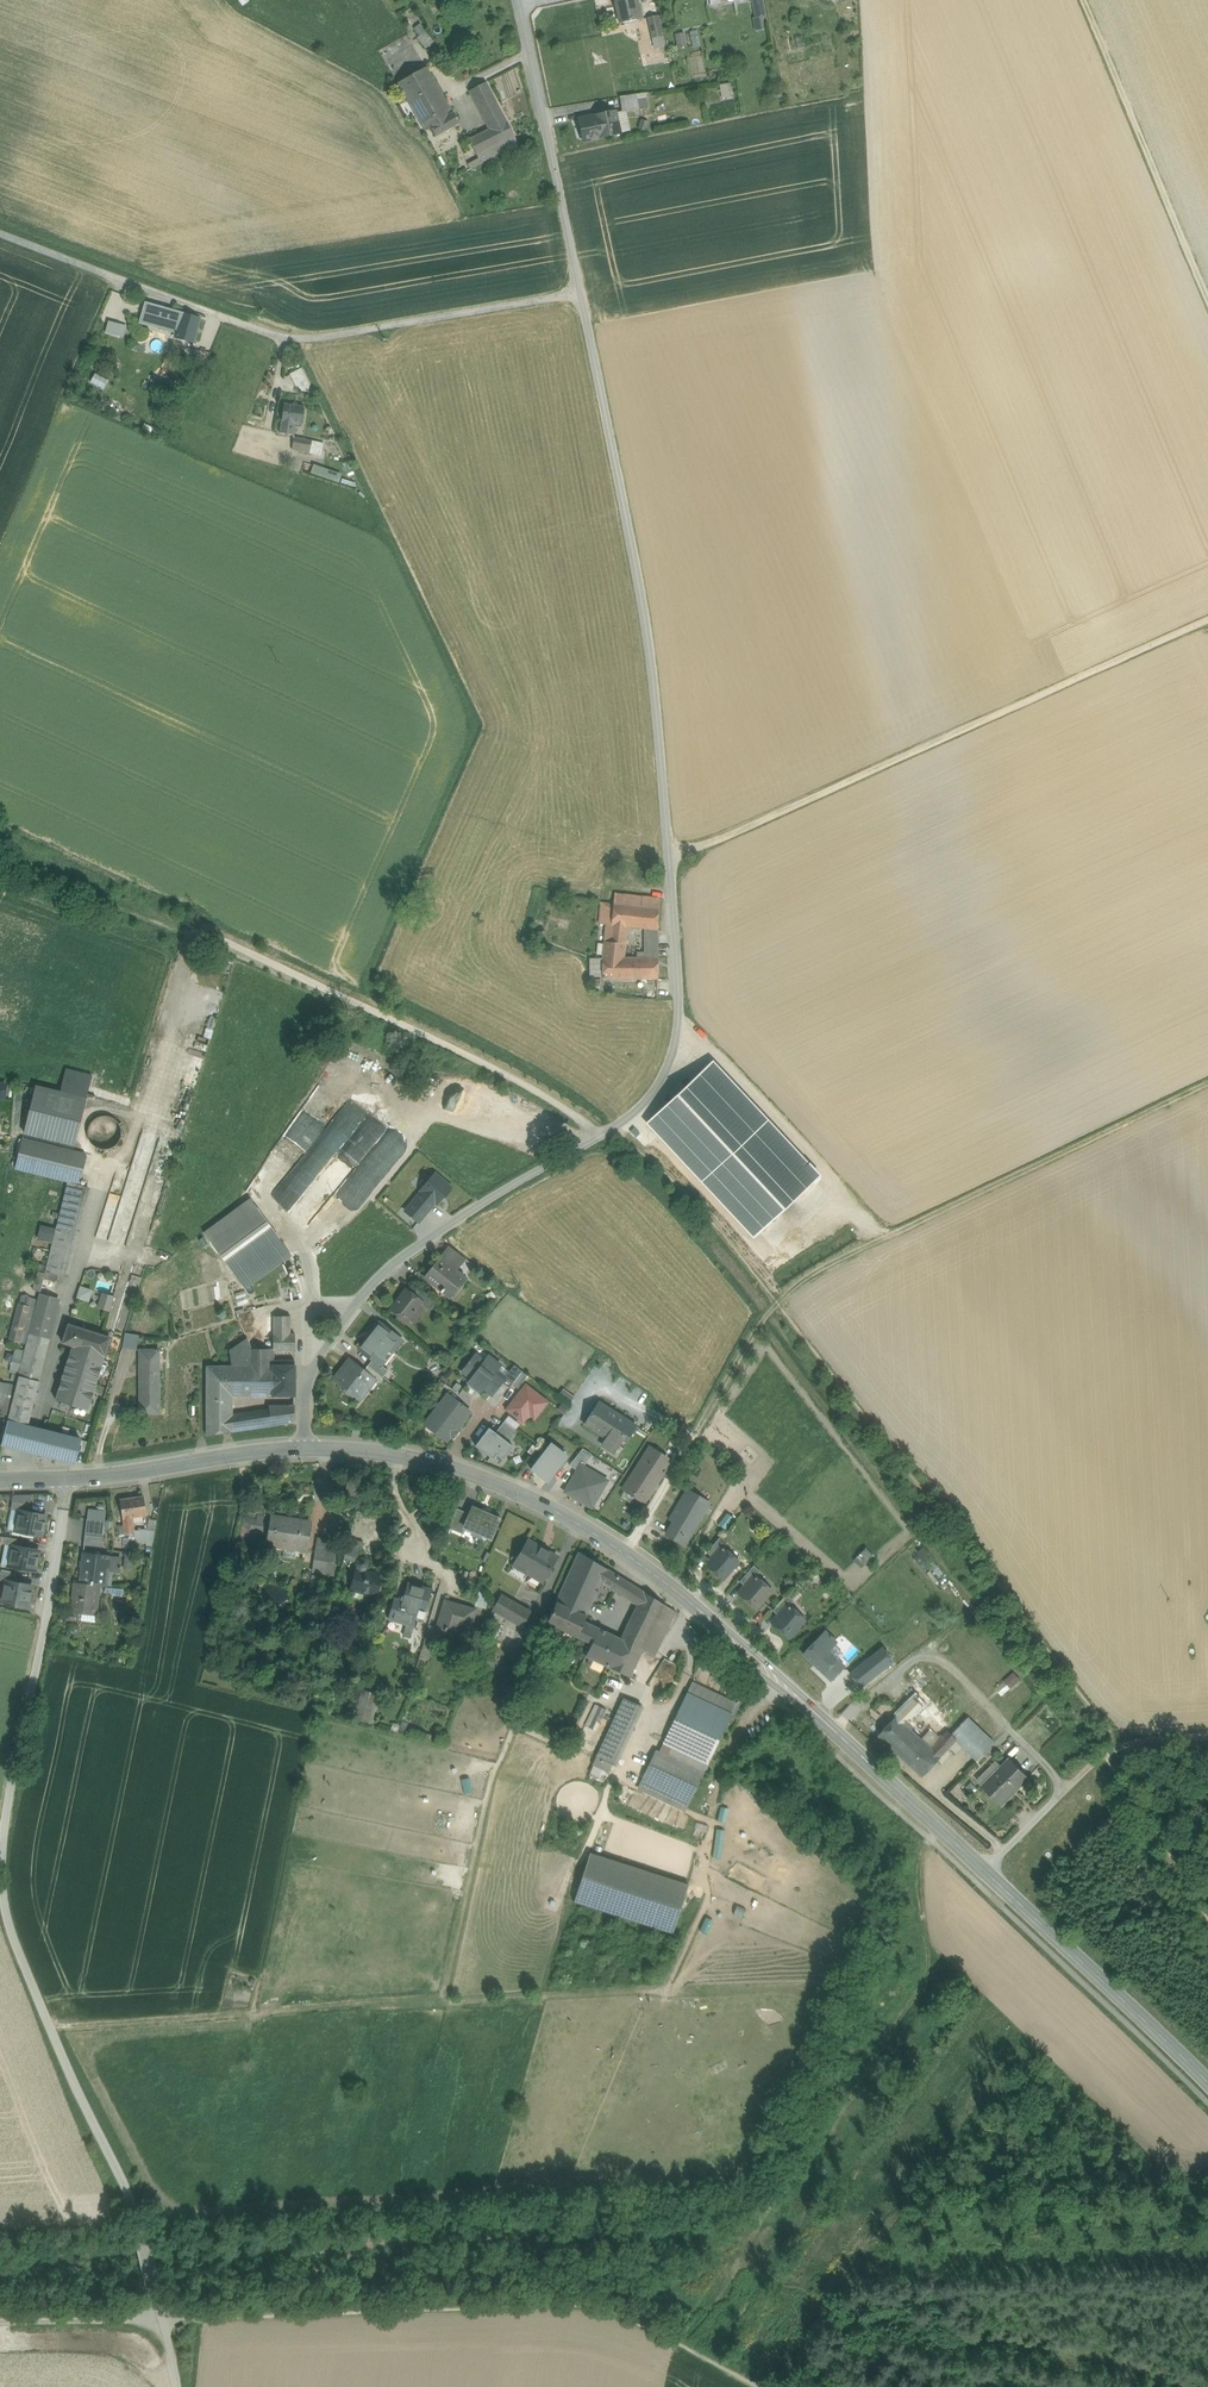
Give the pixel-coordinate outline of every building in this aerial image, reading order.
[(615,2),(620,24),(642,19),(640,10),(637,11),(634,0),(623,0),(615,2)] [(758,30),(766,29),(763,0),(754,0),(758,30)] [(657,16),(648,17),(652,38),(661,37),(657,16)] [(421,39),(428,35),(423,24),(416,28),(421,39)] [(696,32),(687,33),(691,54),(700,52),(696,32)] [(684,34),(675,36),(678,48),(687,46),(684,34)] [(661,37),(652,38),(654,50),(660,49),(663,48),(661,37)] [(654,50),(656,62),(663,61),(660,49),(654,50)] [(454,112),(429,69),(398,87),(424,131),(430,128),(429,126),(448,115),(454,112)] [(479,107),(494,98),(485,82),(470,90),(479,107)] [(735,97),(732,83),(721,85),(724,100),(735,97)] [(637,95),(620,97),(622,113),(639,110),(637,99),(637,95)] [(490,129),(506,122),(494,98),(479,107),(490,129)] [(637,99),(639,110),(648,109),(646,98),(637,99)] [(429,126),(430,128),(435,137),(461,123),(455,112),(454,112),(448,115),(429,126)] [(616,112),(595,117),(595,116),(581,119),(586,142),(599,139),(599,138),(621,134),(617,119),(616,112)] [(617,119),(621,134),(629,132),(626,117),(617,119)] [(649,123),(640,121),(639,128),(647,131),(649,123)] [(490,129),(468,140),(477,156),(514,137),(506,122),(490,129)] [(518,143),(514,137),(477,156),(478,158),(481,163),(518,143)] [(471,169),(481,163),(478,158),(468,164),(471,169)] [(160,308),(146,304),(141,320),(155,324),(157,316),(160,308)] [(182,314),(160,308),(157,316),(180,322),(182,314)] [(200,319),(182,314),(180,322),(176,336),(176,337),(193,342),(200,319)] [(180,322),(157,316),(155,324),(155,325),(175,330),(173,335),(176,336),(180,322)] [(125,337),(129,325),(111,320),(107,332),(125,337)] [(298,388),(311,382),(304,368),(291,374),(298,388)] [(182,385),(173,381),(169,389),(179,394),(182,385)] [(162,407),(153,404),(149,418),(158,421),(162,407)] [(285,404),(281,433),(293,435),(295,423),(302,424),(304,407),(285,404)] [(323,444),(295,437),(293,449),(320,455),(323,444)] [(302,465),(300,471),(315,475),(317,470),(302,465)] [(662,877),(654,876),(653,885),(661,886),(662,877)] [(623,905),(658,909),(659,898),(625,894),(623,905)] [(602,903),(600,924),(606,925),(628,927),(644,929),(657,930),(658,909),(623,905),(602,903)] [(606,925),(605,933),(627,936),(628,927),(606,925)] [(627,936),(605,933),(604,945),(602,956),(602,959),(624,958),(627,936)] [(657,935),(644,936),(645,952),(637,952),(637,958),(658,957),(657,935)] [(637,958),(630,958),(631,979),(658,978),(658,957),(637,958)] [(602,959),(602,964),(603,980),(631,979),(630,958),(624,958),(602,959)] [(349,1061),(368,1070),(374,1059),(355,1050),(349,1061)] [(303,1145),(308,1146),(348,1067),(348,1065),(338,1059),(329,1076),(324,1076),(320,1083),(320,1089),(312,1089),(292,1128),(291,1140),(303,1145)] [(821,1176),(712,1061),(645,1124),(753,1239),(821,1176)] [(60,1093),(35,1087),(24,1133),(75,1146),(86,1100),(60,1093)] [(351,1108),(317,1154),(330,1164),(365,1119),(351,1108)] [(93,1146),(99,1149),(106,1150),(112,1148),(118,1144),(121,1138),(121,1131),(119,1124),(114,1119),(107,1117),(101,1117),(96,1119),(91,1123),(88,1128),(87,1134),(89,1141),(93,1146)] [(23,1140),(15,1169),(16,1169),(79,1184),(86,1156),(23,1140)] [(277,1197),(289,1207),(294,1202),(294,1200),(307,1187),(309,1177),(301,1175),(288,1188),(294,1167),(300,1161),(302,1157),(298,1153),(286,1150),(270,1167),(268,1172),(275,1178),(264,1175),(262,1184),(271,1186),(280,1177),(274,1196),(277,1197)] [(406,1212),(418,1223),(435,1203),(437,1204),(451,1188),(435,1175),(421,1191),(422,1192),(406,1212)] [(86,1188),(67,1183),(64,1195),(56,1230),(52,1243),(46,1267),(43,1280),(59,1284),(61,1276),(64,1277),(86,1188)] [(250,1200),(204,1233),(244,1288),(283,1259),(288,1255),(290,1254),(250,1200)] [(38,1240),(52,1243),(56,1230),(41,1227),(38,1240)] [(448,1247),(440,1258),(443,1260),(452,1249),(448,1247)] [(465,1260),(452,1249),(443,1260),(457,1271),(465,1260)] [(288,1255),(283,1259),(287,1268),(293,1265),(288,1255)] [(443,1260),(440,1258),(424,1278),(442,1293),(450,1299),(466,1279),(457,1271),(443,1260)] [(42,1283),(35,1281),(33,1290),(40,1292),(42,1283)] [(78,1298),(92,1302),(95,1289),(81,1285),(78,1298)] [(436,1302),(419,1288),(413,1296),(422,1303),(430,1309),(436,1302)] [(413,1296),(406,1290),(388,1314),(404,1326),(422,1303),(413,1296)] [(114,1298),(102,1294),(99,1305),(105,1308),(105,1310),(109,1312),(114,1298)] [(15,1319),(10,1341),(20,1343),(27,1344),(30,1333),(38,1301),(30,1299),(30,1298),(22,1296),(20,1305),(19,1304),(15,1319)] [(38,1301),(30,1333),(50,1338),(59,1304),(38,1298),(38,1301)] [(291,1317),(274,1317),(274,1334),(291,1334),(291,1317)] [(380,1324),(359,1350),(373,1361),(378,1365),(380,1366),(400,1341),(380,1324)] [(111,1339),(68,1326),(63,1344),(72,1347),(105,1357),(111,1339)] [(25,1354),(19,1377),(39,1382),(50,1338),(30,1333),(27,1344),(25,1354)] [(139,1337),(125,1334),(123,1348),(137,1351),(139,1337)] [(291,1334),(274,1334),(274,1344),(273,1350),(273,1351),(275,1351),(295,1352),(296,1334),(291,1334)] [(230,1356),(252,1349),(248,1341),(248,1340),(230,1352),(230,1356)] [(56,1400),(97,1413),(101,1400),(104,1387),(96,1385),(105,1357),(72,1347),(56,1400)] [(252,1349),(230,1356),(232,1363),(233,1367),(234,1367),(252,1367),(252,1349)] [(269,1349),(252,1349),(252,1367),(269,1367),(269,1361),(269,1349)] [(159,1350),(140,1350),(140,1415),(160,1415),(159,1350)] [(25,1354),(16,1352),(10,1375),(19,1377),(25,1354)] [(484,1362),(476,1356),(462,1373),(471,1380),(468,1383),(480,1393),(483,1389),(492,1396),(502,1383),(505,1379),(504,1379),(496,1372),(501,1366),(489,1357),(484,1362)] [(349,1361),(334,1381),(335,1382),(335,1381),(336,1383),(359,1401),(374,1381),(372,1379),(364,1372),(349,1361)] [(378,1365),(373,1361),(368,1366),(383,1378),(387,1372),(380,1366),(378,1365)] [(383,1378),(368,1366),(364,1372),(372,1379),(374,1381),(378,1384),(383,1378)] [(514,1366),(504,1379),(505,1379),(502,1383),(509,1389),(512,1385),(522,1372),(514,1366)] [(233,1367),(207,1367),(206,1436),(232,1433),(234,1418),(234,1397),(234,1367),(233,1367)] [(252,1367),(234,1367),(234,1397),(273,1397),(273,1367),(269,1367),(252,1367)] [(295,1367),(273,1367),(273,1397),(295,1397),(295,1367)] [(522,1372),(512,1385),(518,1390),(528,1376),(522,1372)] [(19,1377),(10,1375),(8,1385),(16,1386),(19,1377)] [(8,1419),(7,1423),(27,1428),(39,1382),(19,1377),(16,1386),(8,1419)] [(8,1419),(16,1386),(8,1385),(0,1384),(0,1418),(8,1419)] [(548,1403),(526,1385),(506,1410),(523,1423),(531,1414),(536,1418),(548,1403)] [(564,1389),(559,1395),(571,1404),(575,1398),(564,1389)] [(448,1397),(426,1425),(447,1441),(469,1413),(448,1397)] [(636,1427),(598,1403),(590,1417),(585,1425),(606,1438),(602,1445),(615,1453),(625,1437),(628,1439),(636,1427)] [(295,1406),(274,1406),(269,1413),(271,1427),(295,1423),(295,1406)] [(271,1427),(269,1413),(253,1415),(252,1430),(271,1427)] [(253,1415),(234,1418),(232,1433),(252,1430),(253,1415)] [(7,1423),(2,1446),(28,1452),(81,1465),(83,1461),(88,1443),(50,1433),(35,1429),(27,1428),(7,1423)] [(512,1448),(489,1431),(475,1449),(498,1466),(512,1448)] [(568,1457),(551,1444),(533,1467),(533,1471),(534,1472),(548,1483),(568,1457)] [(666,1459),(650,1448),(645,1455),(662,1466),(666,1459)] [(592,1455),(583,1449),(570,1466),(577,1472),(581,1466),(584,1468),(592,1455)] [(662,1466),(645,1455),(632,1476),(623,1489),(645,1503),(663,1474),(659,1471),(662,1466)] [(584,1468),(581,1466),(577,1472),(567,1489),(569,1495),(592,1508),(607,1481),(584,1468)] [(361,1485),(347,1483),(345,1497),(359,1499),(361,1485)] [(687,1491),(670,1520),(675,1523),(671,1529),(688,1539),(709,1504),(687,1491)] [(31,1496),(13,1496),(12,1503),(29,1506),(31,1496)] [(143,1497),(119,1501),(122,1520),(123,1520),(124,1526),(125,1533),(134,1532),(132,1518),(146,1516),(143,1497)] [(29,1506),(12,1503),(11,1510),(20,1512),(20,1511),(29,1513),(30,1506),(29,1506)] [(470,1515),(457,1509),(449,1529),(462,1535),(465,1528),(470,1515)] [(499,1520),(473,1509),(470,1515),(465,1528),(473,1532),(472,1535),(480,1539),(482,1535),(491,1539),(499,1520)] [(87,1520),(105,1522),(106,1512),(88,1510),(87,1520)] [(29,1513),(20,1511),(20,1512),(16,1532),(41,1537),(46,1516),(29,1513)] [(269,1532),(271,1518),(257,1516),(257,1521),(255,1531),(256,1531),(269,1532)] [(310,1523),(271,1518),(269,1532),(267,1547),(285,1549),(297,1551),(306,1552),(310,1523)] [(257,1521),(243,1519),(240,1543),(254,1545),(256,1531),(255,1531),(257,1521)] [(105,1522),(87,1520),(85,1536),(103,1538),(105,1522)] [(124,1526),(118,1527),(119,1539),(126,1538),(125,1533),(124,1526)] [(688,1539),(671,1529),(667,1536),(669,1537),(684,1546),(688,1539)] [(102,1547),(103,1538),(85,1536),(84,1545),(102,1547)] [(721,1537),(707,1553),(713,1559),(722,1548),(723,1548),(727,1543),(721,1537)] [(23,1541),(6,1538),(4,1545),(13,1547),(13,1546),(22,1548),(23,1541)] [(314,1561),(335,1563),(338,1541),(318,1538),(314,1561)] [(556,1557),(527,1541),(513,1567),(541,1583),(556,1557)] [(361,1545),(349,1542),(345,1556),(357,1559),(361,1545)] [(22,1548),(13,1546),(13,1547),(9,1567),(35,1572),(39,1551),(22,1548)] [(723,1548),(722,1548),(713,1559),(707,1566),(723,1580),(738,1562),(723,1548)] [(856,1558),(863,1568),(877,1558),(870,1548),(856,1558)] [(297,1551),(285,1549),(284,1559),(295,1560),(297,1551)] [(578,1552),(556,1604),(585,1618),(600,1583),(606,1569),(578,1552)] [(110,1557),(83,1554),(80,1584),(101,1586),(106,1587),(106,1586),(108,1571),(110,1558),(110,1557)] [(131,1557),(124,1556),(123,1566),(130,1567),(131,1557)] [(120,1559),(110,1558),(108,1571),(113,1572),(119,1573),(119,1569),(121,1569),(121,1567),(119,1567),(120,1559)] [(364,1560),(359,1559),(356,1562),(355,1566),(355,1567),(349,1596),(350,1592),(374,1597),(373,1602),(374,1602),(380,1576),(363,1573),(364,1569),(365,1568),(366,1564),(364,1560)] [(335,1563),(314,1561),(313,1570),(333,1573),(335,1563)] [(754,1566),(740,1582),(746,1588),(755,1577),(756,1578),(761,1572),(754,1566)] [(612,1591),(619,1578),(606,1569),(600,1583),(612,1591)] [(0,1573),(0,1581),(6,1582),(6,1581),(15,1583),(16,1576),(0,1573)] [(319,1576),(313,1575),(311,1589),(318,1590),(319,1576)] [(746,1588),(740,1595),(756,1609),(771,1591),(756,1578),(755,1577),(746,1588)] [(628,1583),(619,1578),(612,1591),(621,1597),(628,1583)] [(15,1583),(6,1581),(6,1582),(2,1602),(28,1607),(32,1586),(15,1583)] [(80,1584),(74,1583),(70,1613),(97,1616),(101,1586),(80,1584)] [(628,1583),(621,1597),(629,1602),(636,1588),(628,1583)] [(407,1584),(403,1600),(394,1598),(388,1620),(412,1626),(416,1610),(424,1612),(430,1590),(407,1584)] [(636,1588),(629,1602),(636,1606),(642,1592),(636,1588)] [(620,1640),(607,1669),(629,1680),(642,1652),(663,1605),(642,1592),(636,1606),(620,1640)] [(488,1609),(492,1598),(481,1594),(477,1605),(488,1609)] [(787,1595),(773,1611),(779,1617),(789,1606),(789,1607),(794,1602),(787,1595)] [(530,1613),(501,1597),(493,1611),(522,1627),(530,1613)] [(475,1610),(445,1602),(437,1630),(435,1638),(455,1644),(460,1626),(469,1629),(475,1610)] [(585,1618),(556,1604),(547,1625),(576,1638),(583,1623),(585,1618)] [(663,1605),(642,1652),(655,1659),(676,1613),(669,1608),(663,1605)] [(789,1607),(789,1606),(779,1617),(773,1624),(789,1638),(805,1621),(789,1607)] [(583,1623),(576,1638),(591,1645),(597,1630),(583,1623)] [(437,1630),(428,1627),(424,1643),(433,1646),(435,1638),(437,1630)] [(81,1630),(78,1629),(74,1630),(73,1633),(74,1636),(77,1638),(80,1637),(82,1634),(81,1630)] [(620,1640),(597,1630),(591,1645),(585,1658),(603,1667),(607,1669),(620,1640)] [(825,1632),(803,1655),(831,1681),(844,1667),(828,1652),(836,1643),(825,1632)] [(433,1646),(424,1643),(419,1660),(429,1662),(433,1646)] [(882,1649),(851,1675),(861,1687),(892,1662),(882,1649)] [(674,1680),(679,1664),(662,1658),(652,1686),(665,1690),(669,1679),(674,1680)] [(1017,1672),(1006,1680),(1013,1688),(1023,1681),(1017,1672)] [(690,1687),(738,1710),(740,1706),(692,1684),(690,1687)] [(738,1710),(690,1687),(687,1695),(732,1716),(731,1716),(735,1718),(738,1710)] [(377,1697),(363,1693),(357,1718),(370,1722),(377,1697)] [(731,1716),(732,1716),(687,1695),(663,1745),(708,1766),(731,1716)] [(624,1699),(593,1766),(610,1774),(640,1707),(624,1699)] [(875,1715),(880,1715),(879,1721),(886,1722),(887,1715),(896,1716),(897,1705),(879,1703),(878,1712),(875,1712),(875,1715)] [(606,1710),(596,1705),(585,1726),(596,1731),(606,1710)] [(898,1715),(877,1738),(892,1752),(898,1745),(913,1729),(898,1715)] [(923,1743),(904,1763),(922,1779),(940,1759),(923,1743)] [(708,1766),(663,1745),(659,1754),(704,1775),(708,1766)] [(704,1775),(659,1754),(656,1753),(643,1780),(691,1803),(704,1775)] [(1010,1760),(983,1787),(1001,1805),(1002,1803),(1001,1802),(1015,1788),(1016,1789),(1028,1778),(1010,1760)] [(691,1803),(643,1780),(639,1788),(687,1811),(691,1803)] [(687,1811),(639,1788),(637,1792),(686,1814),(687,1811)] [(689,1886),(591,1855),(575,1903),(674,1935),(689,1886)]
